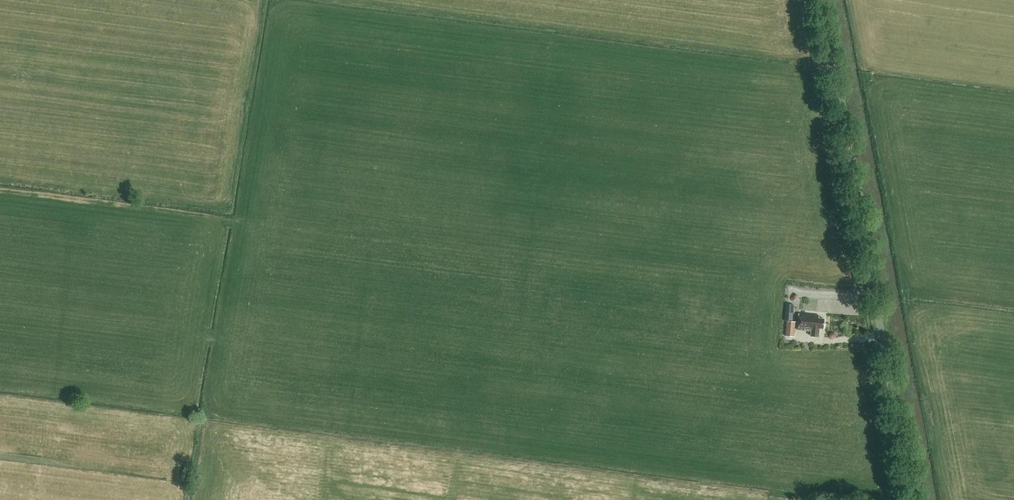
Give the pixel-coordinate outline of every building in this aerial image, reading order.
[(794,337),(795,322),(792,322),(794,304),(786,303),(784,321),(786,321),(785,336),(794,337)] [(823,329),(824,319),(818,318),(819,315),(798,313),(797,329),(811,330),(811,336),(818,336),(819,328),(823,329)]
